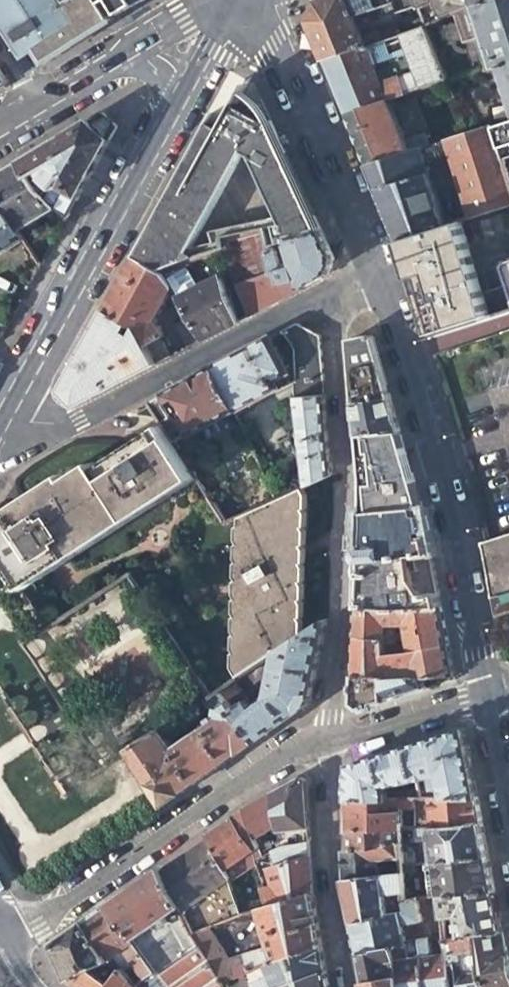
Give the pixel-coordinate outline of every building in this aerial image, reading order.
[(25,58),(36,50),(44,63),(113,21),(100,0),(73,0),(63,6),(59,0),(0,0),(0,19),(25,58)] [(113,21),(124,14),(146,0),(100,0),(113,21)] [(318,2),(309,20),(316,37),(325,59),(366,44),(400,32),(405,30),(400,18),(359,32),(352,14),(391,0),(325,0),(318,2)] [(413,0),(394,0),(398,12),(415,6),(413,0)] [(415,6),(423,24),(453,13),(476,5),(491,0),(413,0),(415,6)] [(496,66),(508,62),(508,0),(491,0),(476,5),(453,13),(463,42),(480,38),(489,69),(496,66)] [(423,24),(405,30),(400,32),(408,52),(374,64),(366,44),(325,59),(334,81),(336,88),(347,113),(389,100),(447,82),(423,24)] [(400,32),(366,44),(374,64),(408,52),(400,32)] [(508,108),(508,62),(496,66),(508,108)] [(233,84),(213,119),(226,126),(238,105),(248,86),(233,84)] [(404,141),(389,100),(347,113),(359,143),(368,167),(427,148),(423,134),(404,141)] [(213,119),(137,257),(166,274),(193,264),(215,256),(227,251),(232,249),(231,243),(264,231),(268,249),(290,245),(290,239),(307,238),(320,232),(274,132),(270,123),(262,125),(257,123),(260,117),(238,105),(226,126),(213,119)] [(64,188),(78,198),(117,127),(101,114),(19,163),(41,190),(50,184),(54,188),(58,190),(64,188)] [(262,125),(270,123),(260,117),(257,123),(262,125)] [(503,124),(494,127),(508,173),(508,122),(503,124)] [(472,217),(473,216),(508,205),(508,173),(494,127),(469,134),(427,148),(368,167),(398,242),(445,226),(427,169),(453,160),(472,217)] [(41,190),(19,163),(0,175),(0,202),(18,230),(55,207),(41,190)] [(1,249),(5,250),(24,239),(18,230),(0,202),(0,250),(1,249)] [(484,249),(473,216),(472,217),(445,226),(398,242),(404,261),(408,275),(432,267),(432,265),(484,249)] [(227,251),(239,285),(273,272),(268,249),(264,231),(231,243),(232,249),(227,251)] [(332,258),(320,232),(307,238),(290,239),(290,245),(268,249),(273,272),(239,285),(249,315),(296,291),(327,275),(330,265),(332,258)] [(432,267),(408,275),(419,310),(496,285),(484,249),(432,265),(432,267)] [(174,288),(191,316),(204,339),(219,331),(237,321),(215,256),(193,264),(166,274),(174,288)] [(174,288),(166,274),(137,257),(131,269),(107,312),(136,328),(156,363),(171,356),(161,340),(165,337),(161,331),(155,321),(174,288)] [(419,310),(422,320),(427,335),(508,310),(508,282),(508,281),(496,285),(419,310)] [(136,328),(107,312),(94,335),(63,391),(76,405),(156,363),(136,328)] [(176,325),(189,347),(204,339),(191,316),(176,325)] [(295,383),(296,398),(324,396),(319,337),(308,331),(296,325),(284,332),(295,351),(297,383),(295,383)] [(349,340),(354,404),(390,399),(372,336),(349,340)] [(270,339),(214,369),(234,409),(236,414),(253,406),(254,401),(276,390),(272,382),(287,373),(270,339)] [(173,441),(234,409),(214,369),(149,402),(165,427),(173,441)] [(324,396),(296,398),(304,488),(330,477),(324,396)] [(354,404),(357,436),(399,429),(390,399),(354,404)] [(173,441),(165,427),(145,440),(102,467),(98,462),(70,481),(66,476),(27,502),(13,510),(17,516),(0,527),(0,547),(28,589),(197,479),(173,441)] [(357,436),(360,471),(412,462),(414,462),(407,427),(399,429),(357,436)] [(361,485),(360,514),(420,507),(421,507),(417,485),(412,462),(360,471),(361,485)] [(258,493),(263,505),(277,500),(270,484),(260,488),(258,493)] [(242,675),(274,656),(273,654),(299,637),(291,623),(299,619),(291,606),(298,602),(291,589),(299,583),(291,568),(298,563),(292,551),(299,547),(292,536),(302,530),(293,515),(302,510),(292,493),(277,500),(263,505),(238,516),(236,529),(245,542),(237,547),(244,559),(236,565),(244,579),(235,585),(242,597),(234,602),(242,615),(232,621),(240,633),(232,638),(240,651),(231,657),(242,675)] [(360,514),(356,606),(395,607),(439,607),(420,507),(360,514)] [(508,593),(508,535),(485,543),(491,571),(496,597),(508,593)] [(496,597),(500,617),(508,614),(508,593),(496,597)] [(386,623),(395,623),(395,607),(356,606),(354,638),(385,638),(387,639),(386,623)] [(405,622),(407,642),(409,650),(447,647),(439,607),(395,607),(395,623),(405,622)] [(247,699),(234,708),(257,741),(304,707),(311,699),(316,673),(327,619),(299,637),(273,654),(274,656),(275,658),(266,696),(252,706),(247,699)] [(48,628),(47,627),(36,634),(24,642),(72,715),(102,762),(73,781),(64,766),(51,775),(28,740),(0,696),(0,703),(25,742),(59,796),(108,764),(75,713),(30,644),(38,638),(49,631),(48,628)] [(421,665),(423,677),(452,677),(447,647),(409,650),(395,651),(385,651),(385,642),(385,638),(354,638),(353,677),(394,677),(394,666),(421,665)] [(395,642),(385,642),(385,651),(395,651),(395,642)] [(407,642),(395,642),(395,651),(409,650),(407,642)] [(394,677),(353,677),(351,705),(359,711),(403,697),(453,682),(452,677),(423,677),(394,677)] [(233,680),(220,688),(234,708),(247,699),(233,680)] [(215,769),(257,741),(234,708),(220,688),(206,697),(202,699),(214,717),(202,725),(206,730),(176,750),(160,727),(128,749),(161,799),(171,800),(215,769)] [(440,772),(445,795),(475,793),(463,728),(437,737),(410,746),(414,779),(440,772)] [(387,786),(414,779),(410,746),(382,755),(349,765),(347,800),(389,798),(387,786)] [(292,831),(294,844),(309,841),(305,781),(300,777),(273,793),(244,809),(257,837),(278,826),(279,833),(292,831)] [(405,790),(406,797),(415,797),(417,796),(415,786),(405,790)] [(417,796),(415,797),(415,811),(416,827),(423,827),(481,824),(478,806),(475,793),(445,795),(417,796)] [(403,812),(415,811),(415,797),(406,797),(389,798),(347,800),(347,810),(345,832),(403,829),(403,812)] [(266,857),(257,837),(244,809),(228,820),(208,835),(211,842),(225,873),(251,855),(256,862),(266,857)] [(424,861),(434,861),(488,859),(485,844),(481,824),(423,827),(424,861)] [(403,841),(403,829),(345,832),(345,838),(344,850),(403,841)] [(263,886),(269,905),(312,892),(310,865),(309,841),(294,844),(288,845),(270,856),(273,882),(263,886)] [(342,879),(403,872),(403,862),(403,841),(344,850),(342,851),(342,861),(342,879)] [(187,857),(162,873),(193,933),(211,927),(239,917),(244,914),(225,873),(211,842),(187,857)] [(412,890),(413,902),(436,899),(494,892),(491,876),(488,859),(434,861),(435,874),(424,876),(425,888),(412,890)] [(134,985),(135,986),(225,986),(223,982),(193,933),(162,873),(160,868),(108,904),(156,972),(145,978),(134,985)] [(403,892),(403,872),(342,879),(347,902),(351,921),(388,915),(385,895),(403,892)] [(253,970),(265,965),(321,944),(317,922),(312,892),(269,905),(260,907),(270,946),(248,954),(249,958),(253,970)] [(439,916),(443,940),(471,935),(501,931),(497,911),(494,892),(436,899),(439,916)] [(417,923),(413,902),(403,903),(403,912),(388,915),(351,921),(354,936),(358,952),(390,947),(402,945),(401,927),(417,923)] [(108,904),(84,922),(110,957),(125,949),(145,978),(156,972),(108,904)] [(60,962),(70,983),(91,972),(113,961),(110,957),(84,922),(52,944),(60,962)] [(223,982),(253,970),(249,958),(232,963),(211,927),(193,933),(223,982)] [(471,935),(474,949),(478,966),(482,986),(505,986),(508,986),(508,971),(506,955),(501,931),(471,935)] [(474,949),(471,935),(443,940),(445,952),(451,986),(482,986),(478,966),(463,968),(460,952),(474,949)] [(416,939),(425,986),(451,986),(445,952),(428,955),(429,952),(427,937),(416,939)] [(392,958),(396,976),(399,986),(425,986),(416,939),(406,941),(408,952),(410,955),(392,958)] [(254,986),(287,986),(326,970),(324,961),(321,944),(265,965),(269,977),(252,983),(254,986)] [(364,981),(396,976),(392,958),(390,947),(358,952),(360,965),(364,981)] [(134,985),(145,978),(125,949),(110,957),(113,961),(121,970),(134,985)] [(91,972),(70,983),(76,986),(135,986),(134,985),(121,970),(110,982),(91,972)] [(329,986),(326,970),(287,986),(329,986)] [(396,976),(364,981),(365,986),(399,986),(396,976)]
